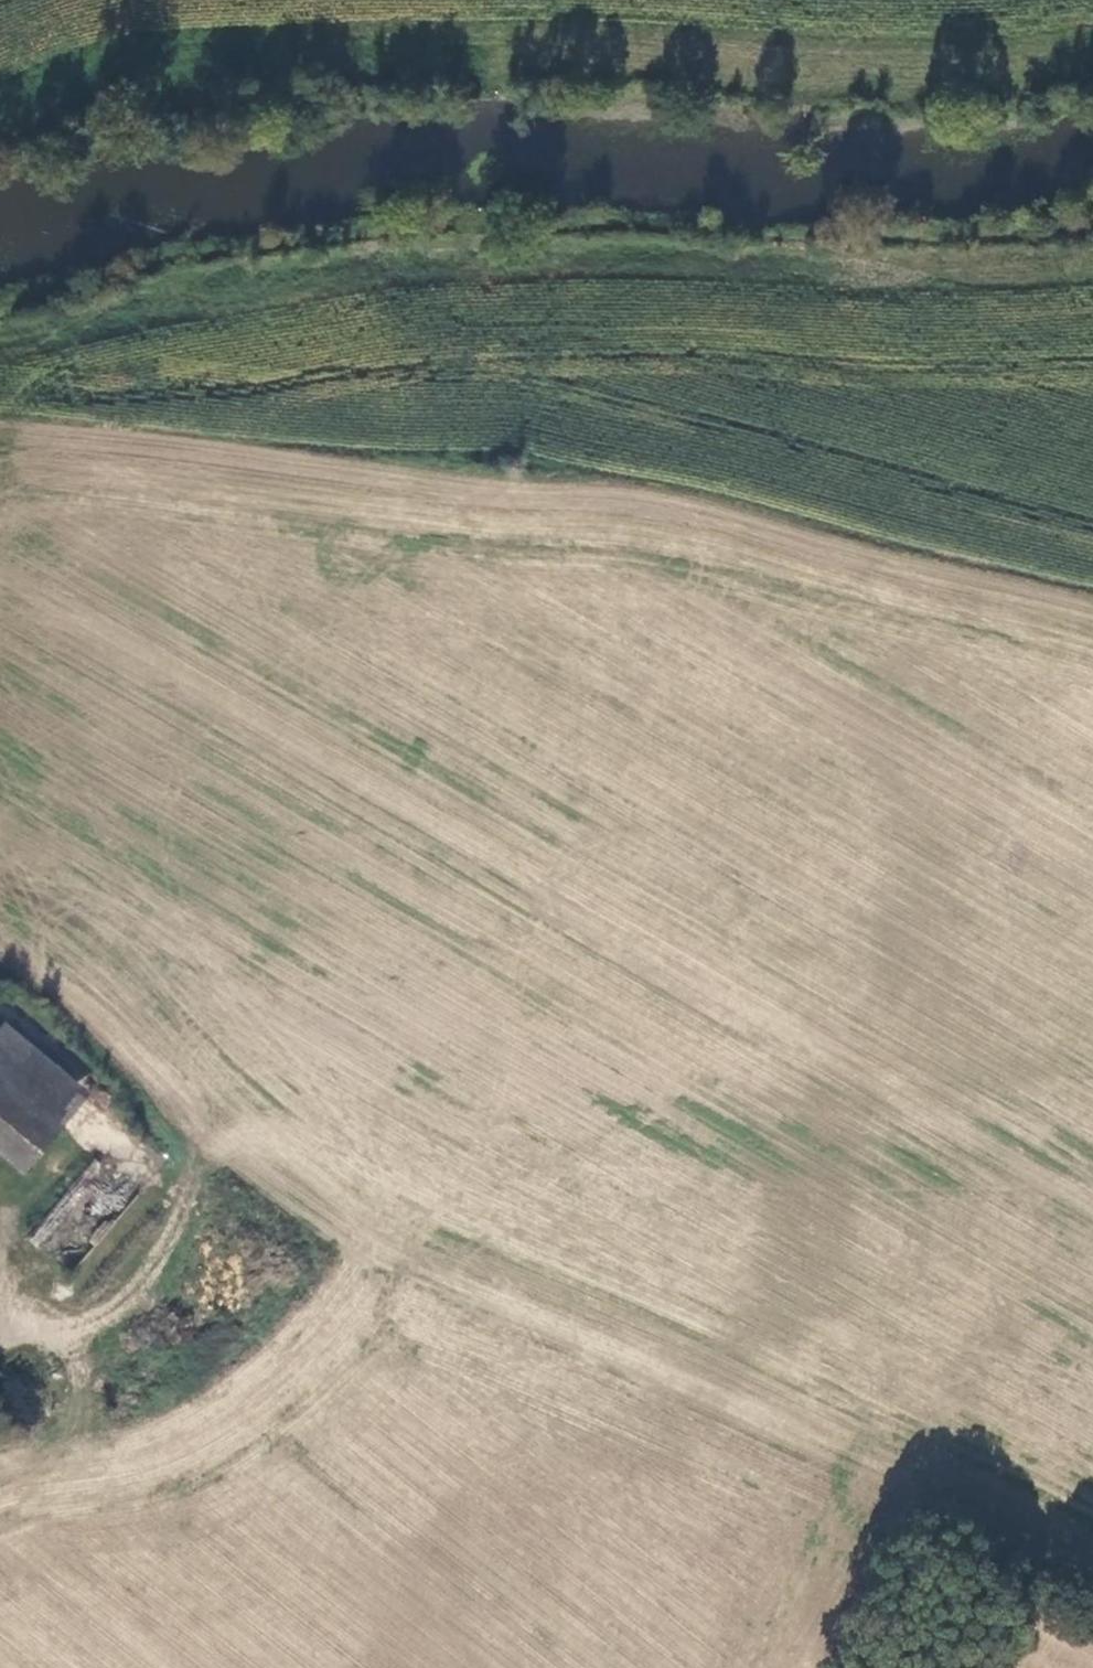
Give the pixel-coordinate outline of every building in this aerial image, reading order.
[(0,1023),(0,1154),(20,1171),(85,1091),(0,1023)]
